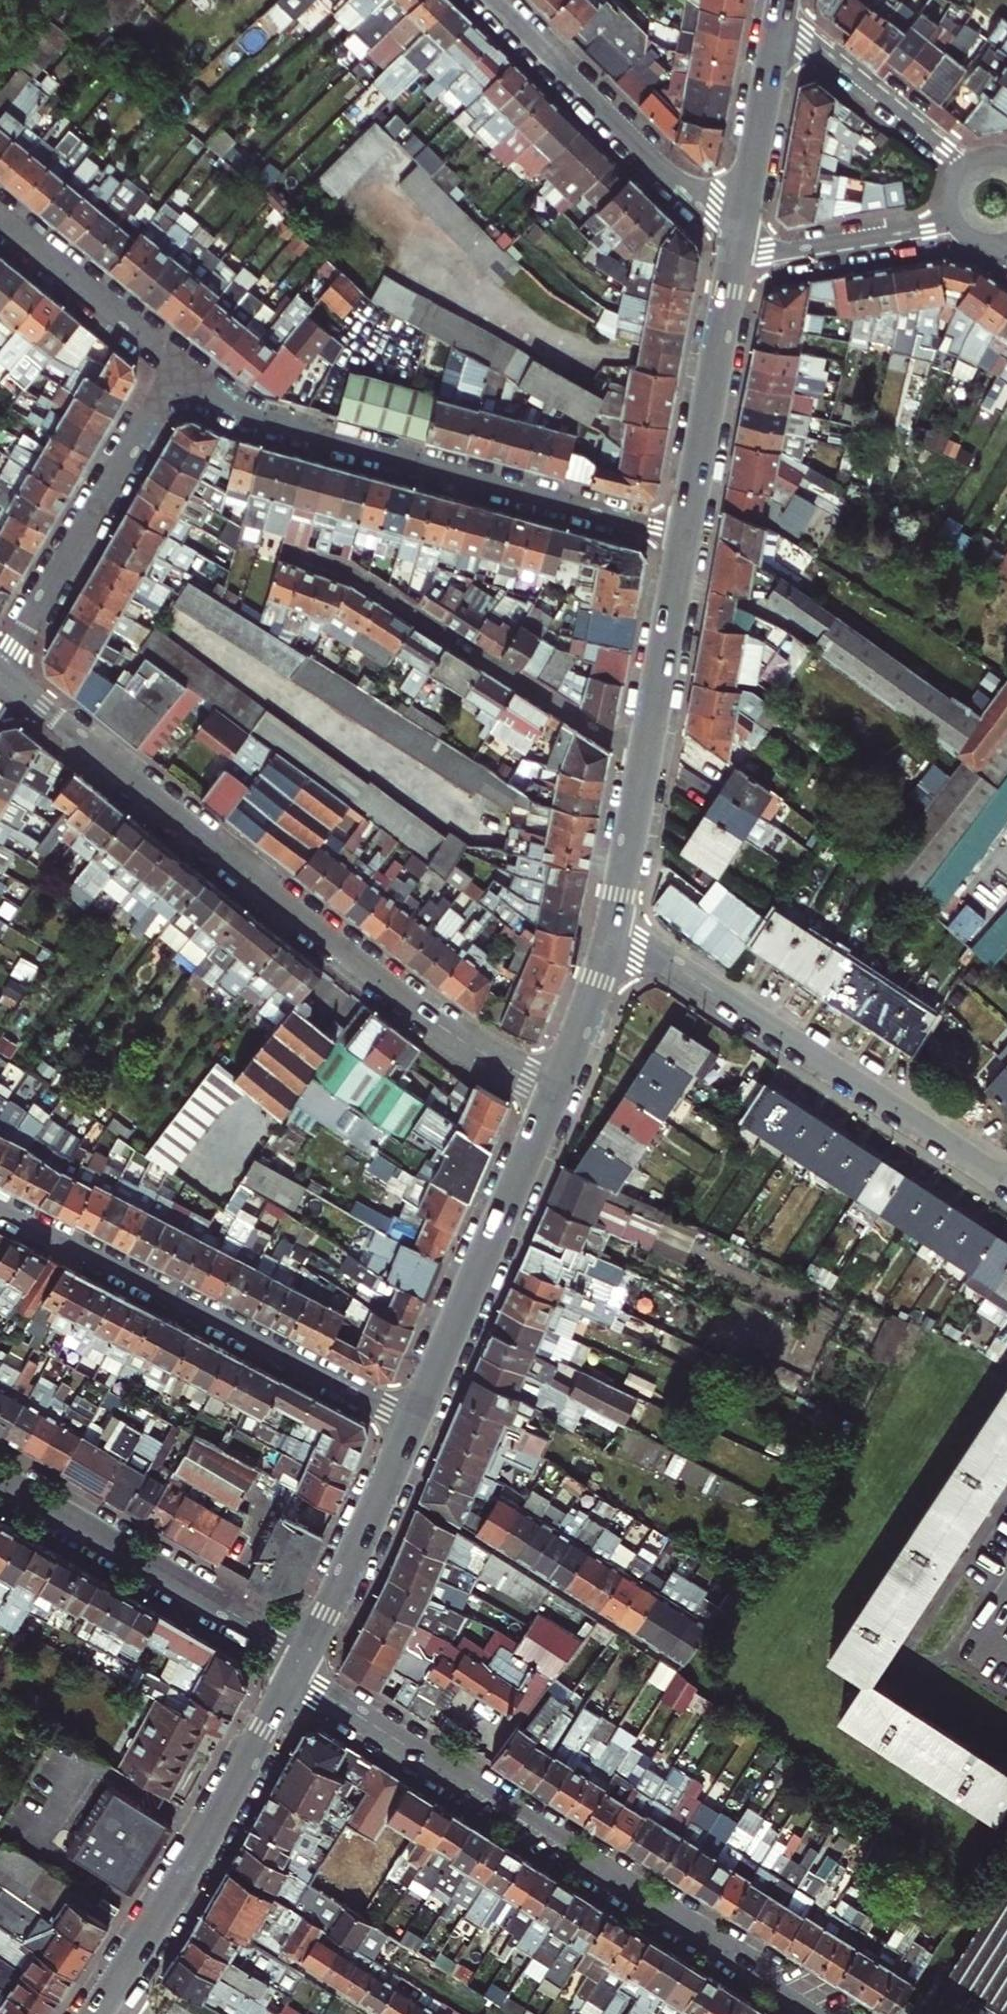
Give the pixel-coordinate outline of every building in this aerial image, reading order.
[(126,16),(143,0),(110,0),(126,16)] [(272,9),(289,26),(296,19),(315,0),(281,0),(272,9)] [(385,0),(350,0),(349,1),(367,18),(385,0)] [(367,18),(353,32),(371,51),(421,0),(385,0),(367,18)] [(453,3),(450,0),(421,0),(371,51),(389,68),(453,3)] [(566,0),(533,0),(550,16),(566,0)] [(595,0),(566,0),(550,16),(568,35),(599,3),(595,0)] [(617,12),(610,6),(604,0),(602,0),(599,3),(568,35),(583,48),(599,31),(617,12)] [(699,8),(689,0),(685,0),(680,28),(693,32),(738,40),(742,17),(699,8)] [(699,8),(742,17),(745,0),(701,0),(699,8)] [(846,33),(871,0),(847,0),(844,4),(838,0),(816,0),(820,13),(846,33)] [(889,11),(875,0),(871,0),(846,33),(840,42),(857,55),(889,11)] [(945,0),(924,0),(924,1),(932,7),(941,12),(949,2),(945,0)] [(610,6),(617,12),(622,7),(615,1),(610,6)] [(915,30),(932,7),(924,1),(907,24),(881,60),(897,73),(924,36),(920,33),(915,30)] [(949,2),(941,12),(960,23),(968,12),(958,6),(949,2)] [(428,66),(471,21),(453,3),(389,68),(408,86),(428,66)] [(881,60),(907,24),(889,11),(857,55),(875,68),(881,60)] [(1000,17),(985,37),(991,42),(1006,53),(1006,22),(1000,17)] [(930,28),(933,23),(929,20),(923,29),(930,35),(934,31),(930,28)] [(449,86),(492,41),(471,21),(428,66),(449,86)] [(914,86),(949,38),(937,30),(939,28),(933,23),(930,28),(934,31),(930,35),(923,29),(920,33),(924,36),(897,73),(914,86)] [(960,23),(949,38),(914,86),(933,101),(959,65),(954,61),(974,33),(960,23)] [(738,40),(693,32),(678,30),(676,45),(690,48),(690,53),(734,62),(738,40)] [(654,76),(663,67),(653,58),(658,53),(650,44),(645,50),(632,62),(599,31),(583,48),(687,151),(694,142),(690,138),(692,126),(695,126),(696,120),(679,116),(680,110),(668,99),(662,93),(654,85),(658,81),(659,80),(654,76)] [(449,86),(469,106),(513,62),(492,41),(449,86)] [(991,42),(976,63),(1006,84),(1006,53),(991,42)] [(731,81),(734,62),(690,53),(687,72),(687,74),(731,81)] [(473,136),(530,78),(513,62),(469,106),(456,120),(473,136)] [(976,63),(961,83),(979,96),(960,122),(976,135),(1006,131),(1006,130),(1006,84),(976,63)] [(731,81),(687,74),(683,94),(727,102),(731,81)] [(496,136),(500,141),(546,95),(530,78),(473,136),(477,141),(495,124),(500,129),(502,128),(503,129),(496,136)] [(35,110),(39,105),(47,95),(29,79),(5,109),(0,115),(0,153),(35,110)] [(799,84),(795,105),(832,111),(855,131),(864,119),(863,118),(814,80),(799,84)] [(666,89),(658,81),(654,85),(662,93),(666,89)] [(727,102),(683,94),(672,91),(668,99),(680,110),(679,116),(696,120),(723,125),(727,102)] [(513,162),(563,112),(546,95),(500,141),(510,152),(506,156),(513,162)] [(48,113),(39,105),(35,110),(40,115),(29,128),(33,132),(37,125),(48,113)] [(855,131),(832,111),(795,105),(792,124),(830,131),(852,146),(860,135),(855,131)] [(41,138),(56,120),(48,113),(37,125),(33,132),(29,128),(40,115),(35,110),(0,153),(0,179),(5,183),(41,138)] [(401,110),(389,122),(401,135),(413,123),(401,110)] [(580,128),(563,112),(513,162),(530,179),(539,170),(580,128)] [(68,129),(56,120),(41,138),(53,148),(68,129)] [(723,125),(696,120),(695,126),(692,126),(690,138),(694,142),(687,151),(703,167),(716,162),(723,125)] [(197,122),(190,130),(206,142),(212,134),(197,122)] [(392,145),(372,123),(339,153),(313,179),(332,199),(392,145)] [(792,124),(789,143),(826,150),(849,159),(852,146),(830,131),(792,124)] [(556,186),(596,144),(580,128),(539,170),(556,186)] [(53,148),(41,138),(5,183),(22,197),(73,134),(68,129),(53,148)] [(880,132),(871,144),(878,149),(887,138),(880,132)] [(73,134),(22,197),(40,212),(76,167),(66,159),(74,149),(72,147),(80,139),(73,134)] [(76,167),(91,148),(80,139),(72,147),(74,149),(66,159),(76,167)] [(789,143),(785,164),(838,174),(840,169),(841,169),(842,166),(847,167),(849,159),(826,150),(789,143)] [(583,193),(613,161),(596,144),(556,186),(546,196),(552,203),(563,213),(573,203),(583,193)] [(91,148),(76,167),(40,212),(57,226),(108,163),(91,148)] [(443,165),(426,148),(413,161),(431,178),(443,165)] [(629,177),(613,161),(583,193),(573,203),(563,213),(580,228),(588,220),(597,210),(598,209),(628,178),(629,177)] [(241,178),(223,162),(217,170),(235,185),(241,178)] [(108,163),(57,226),(74,240),(111,196),(98,186),(107,175),(113,167),(108,163)] [(782,186),(831,196),(833,188),(854,192),(856,180),(856,178),(855,178),(838,174),(785,164),(782,186)] [(431,178),(448,194),(460,181),(443,165),(431,178)] [(277,183),(258,166),(244,181),(263,198),(277,183)] [(418,168),(399,188),(487,272),(506,252),(418,168)] [(111,196),(120,186),(107,175),(98,186),(111,196)] [(610,222),(641,191),(628,178),(598,209),(597,210),(588,220),(600,232),(610,222)] [(477,198),(460,181),(448,194),(465,211),(477,198)] [(787,224),(885,208),(880,184),(863,181),(860,201),(852,200),(831,196),(782,186),(777,212),(787,224)] [(885,208),(903,205),(899,181),(880,184),(885,208)] [(120,186),(111,196),(123,205),(131,195),(120,186)] [(183,191),(177,186),(162,205),(168,209),(183,191)] [(123,205),(111,196),(74,240),(92,255),(144,192),(138,187),(131,195),(123,205)] [(852,200),(854,192),(833,188),(831,196),(852,200)] [(653,203),(641,191),(610,222),(600,232),(604,235),(605,236),(602,240),(604,242),(600,245),(606,251),(614,244),(614,243),(622,235),(653,203)] [(109,270),(146,225),(134,215),(149,196),(144,192),(92,255),(109,270)] [(563,213),(552,203),(537,219),(547,229),(563,213)] [(636,249),(667,216),(653,203),(622,235),(614,243),(614,244),(606,251),(611,256),(616,260),(621,264),(626,258),(627,257),(636,249)] [(285,218),(270,204),(263,212),(278,226),(285,218)] [(159,209),(146,225),(109,270),(126,283),(168,231),(158,223),(165,214),(159,209)] [(175,222),(165,214),(158,223),(168,231),(175,222)] [(667,216),(636,249),(627,257),(626,258),(633,260),(630,276),(630,280),(634,280),(635,277),(694,288),(699,258),(695,244),(667,216)] [(168,231),(126,283),(140,295),(191,236),(175,222),(168,231)] [(299,232),(290,243),(304,256),(314,245),(299,232)] [(604,235),(600,232),(593,239),(600,245),(604,242),(602,240),(605,236),(604,235)] [(191,236),(140,295),(156,308),(199,257),(189,249),(197,240),(191,236)] [(206,248),(197,240),(189,249),(199,257),(206,248)] [(156,308),(171,320),(214,270),(205,262),(212,253),(206,248),(199,257),(156,308)] [(205,262),(214,270),(222,261),(212,253),(205,262)] [(0,256),(0,274),(9,263),(0,256)] [(944,258),(938,259),(944,301),(955,305),(981,269),(975,265),(960,262),(944,258)] [(944,301),(938,259),(914,263),(920,305),(917,320),(915,330),(936,327),(938,315),(944,301)] [(630,280),(630,276),(623,274),(627,269),(621,264),(616,260),(613,276),(628,287),(627,298),(690,309),(694,288),(635,277),(634,280),(630,280)] [(214,270),(171,320),(187,333),(223,290),(230,282),(219,274),(226,265),(222,261),(214,270)] [(26,278),(9,263),(0,274),(0,310),(26,278)] [(914,263),(892,267),(899,309),(920,305),(914,263)] [(237,274),(226,265),(219,274),(230,282),(237,274)] [(899,309),(892,267),(867,271),(874,312),(870,338),(892,343),(899,309)] [(981,269),(955,305),(946,322),(938,340),(960,349),(965,337),(979,315),(1002,284),(981,269)] [(845,275),(851,307),(852,316),(851,320),(848,335),(870,339),(870,338),(874,312),(867,271),(845,275)] [(365,293),(341,273),(313,306),(322,313),(329,305),(345,318),(365,293)] [(382,273),(368,298),(375,304),(427,333),(453,347),(490,368),(502,374),(508,378),(521,385),(534,360),(382,273)] [(230,282),(223,290),(234,299),(248,282),(237,274),(230,282)] [(836,310),(851,307),(845,275),(774,286),(763,299),(762,306),(804,312),(806,298),(834,302),(836,310)] [(19,325),(45,293),(26,278),(0,310),(0,345),(1,346),(2,345),(19,325)] [(187,333),(202,346),(249,290),(256,282),(251,278),(248,282),(234,299),(223,290),(187,333)] [(960,349),(959,353),(953,367),(974,376),(975,373),(978,368),(980,363),(994,332),(1006,314),(1006,288),(1002,284),(979,315),(965,337),(960,349)] [(249,290),(202,346),(218,359),(254,315),(264,303),(255,295),(249,290)] [(19,325),(26,332),(11,351),(11,352),(0,365),(0,372),(5,377),(9,373),(63,308),(45,293),(19,325)] [(264,303),(254,315),(218,359),(233,371),(293,301),(287,297),(274,312),(264,303)] [(296,297),(293,301),(233,371),(249,384),(268,361),(304,317),(311,309),(296,297)] [(625,298),(621,319),(686,330),(690,309),(627,298),(625,298)] [(955,305),(944,301),(938,315),(936,327),(935,334),(931,334),(930,346),(936,347),(938,340),(946,322),(955,305)] [(762,306),(758,326),(812,335),(816,335),(819,315),(804,312),(762,306)] [(53,354),(80,322),(63,308),(9,373),(26,386),(38,371),(48,360),(53,354)] [(1006,341),(1006,314),(994,332),(1006,341)] [(328,336),(304,317),(268,361),(290,380),(291,381),(328,336)] [(686,330),(621,319),(618,335),(618,340),(619,342),(641,345),(682,352),(686,330)] [(915,330),(917,320),(900,322),(896,342),(913,338),(915,330)] [(132,366),(114,351),(110,357),(109,359),(104,357),(100,363),(84,353),(92,343),(98,337),(80,322),(53,354),(125,396),(135,380),(132,366)] [(19,325),(2,345),(11,351),(26,332),(19,325)] [(812,335),(758,326),(755,346),(808,355),(812,335)] [(114,351),(98,337),(92,343),(110,357),(114,351)] [(847,340),(838,338),(835,352),(820,349),(819,356),(844,361),(847,340)] [(908,357),(910,348),(896,344),(894,353),(908,357)] [(638,366),(678,373),(682,352),(641,345),(638,366)] [(755,346),(750,367),(810,377),(839,382),(841,373),(811,367),(814,356),(808,355),(755,346)] [(992,365),(1000,368),(1003,361),(1006,356),(1006,353),(992,346),(985,361),(992,365)] [(438,399),(435,398),(424,440),(466,452),(485,385),(490,368),(453,347),(438,399)] [(125,396),(53,354),(48,360),(61,369),(69,374),(62,385),(114,415),(125,396)] [(1003,361),(1000,368),(990,387),(983,400),(990,404),(1003,380),(1006,373),(1006,356),(1003,361)] [(574,414),(582,419),(589,423),(597,410),(602,402),(534,360),(521,385),(534,393),(547,399),(550,401),(553,403),(574,414)] [(290,380),(268,361),(249,384),(263,396),(274,399),(290,380)] [(613,416),(669,426),(678,373),(638,366),(632,365),(627,385),(626,394),(609,391),(602,402),(597,410),(603,414),(602,421),(607,422),(608,415),(613,416)] [(983,384),(990,387),(1000,368),(992,365),(983,384)] [(791,392),(813,396),(814,388),(808,387),(810,377),(750,367),(747,386),(791,392)] [(53,380),(62,385),(69,374),(61,369),(53,380)] [(320,412),(338,417),(348,378),(331,374),(320,412)] [(338,417),(424,440),(435,398),(349,374),(348,378),(338,417)] [(508,378),(502,374),(500,384),(506,386),(508,378)] [(508,378),(506,386),(517,392),(521,385),(508,378)] [(51,410),(53,411),(58,414),(61,410),(66,412),(65,413),(103,435),(114,415),(62,385),(53,380),(51,379),(47,385),(61,394),(53,402),(40,395),(38,397),(36,401),(37,402),(51,410)] [(609,391),(626,394),(627,385),(614,382),(609,391)] [(485,457),(498,414),(500,404),(501,403),(488,399),(490,387),(485,385),(466,452),(485,457)] [(534,393),(521,385),(517,392),(530,399),(534,393)] [(37,392),(26,386),(23,389),(35,396),(37,392)] [(789,405),(791,392),(747,386),(743,406),(804,415),(810,416),(812,409),(789,405)] [(826,390),(814,388),(813,396),(825,398),(826,390)] [(35,396),(23,389),(19,394),(36,404),(37,402),(36,401),(38,397),(35,396)] [(547,399),(534,393),(530,399),(543,406),(547,399)] [(45,428),(91,455),(103,435),(65,413),(66,412),(61,410),(58,414),(53,411),(50,415),(17,396),(9,407),(16,411),(45,428)] [(556,429),(560,418),(548,412),(553,403),(550,401),(545,410),(536,425),(524,468),(544,473),(556,429)] [(500,404),(498,414),(517,419),(518,418),(520,409),(500,404)] [(536,425),(545,410),(529,406),(523,420),(517,419),(505,462),(524,468),(536,425)] [(784,432),(799,436),(805,437),(807,428),(802,427),(804,415),(743,406),(739,424),(784,432)] [(872,424),(875,410),(857,406),(855,420),(872,424)] [(10,418),(16,411),(9,407),(3,414),(10,418)] [(517,419),(498,414),(485,457),(505,462),(517,419)] [(582,419),(574,414),(569,433),(556,429),(544,473),(564,478),(569,453),(574,434),(577,435),(582,419)] [(669,426),(613,416),(611,423),(609,436),(623,446),(664,454),(669,426)] [(178,425),(171,436),(217,462),(219,457),(224,459),(232,438),(220,435),(193,421),(186,423),(178,425)] [(797,447),(799,436),(784,432),(739,424),(736,443),(781,451),(800,461),(803,449),(797,447)] [(45,428),(37,442),(41,444),(38,449),(80,474),(91,455),(45,428)] [(19,438),(6,431),(3,435),(21,446),(24,440),(19,437),(19,438)] [(22,433),(19,437),(24,440),(21,446),(27,449),(28,449),(34,440),(22,433)] [(219,473),(224,459),(219,457),(217,462),(171,436),(161,454),(227,492),(232,471),(227,469),(224,476),(219,473)] [(623,446),(609,436),(608,436),(602,467),(659,481),(664,454),(623,446)] [(241,441),(232,438),(224,459),(235,462),(241,441)] [(28,449),(27,449),(18,464),(69,494),(80,474),(38,449),(41,444),(37,442),(34,440),(28,449)] [(235,462),(232,471),(227,492),(220,514),(230,520),(242,527),(243,520),(262,447),(241,441),(235,462)] [(833,495),(840,483),(800,461),(781,451),(736,443),(723,508),(759,526),(766,491),(771,492),(769,498),(782,506),(799,476),(833,495)] [(284,453),(262,447),(243,520),(255,523),(256,520),(265,522),(284,453)] [(306,459),(284,453),(265,522),(286,528),(286,527),(306,459)] [(585,457),(569,453),(564,478),(646,501),(656,495),(659,481),(602,467),(596,466),(585,457)] [(220,514),(227,492),(161,454),(150,474),(203,504),(212,509),(220,514)] [(9,459),(1,472),(10,478),(18,464),(9,459)] [(235,462),(224,459),(219,473),(224,476),(227,469),(232,471),(235,462)] [(312,522),(328,465),(306,459),(286,527),(301,531),(296,535),(294,544),(305,547),(312,522)] [(0,474),(0,479),(58,513),(69,494),(18,464),(10,478),(1,472),(0,474)] [(331,539),(349,471),(328,465),(312,522),(322,525),(315,550),(327,553),(331,539)] [(371,477),(349,471),(331,539),(345,543),(341,557),(349,559),(350,554),(352,548),(371,477)] [(197,513),(203,504),(150,474),(139,493),(178,515),(201,529),(207,518),(197,513)] [(393,483),(371,477),(352,548),(366,552),(363,558),(360,566),(369,572),(369,571),(372,560),(373,556),(393,483)] [(47,532),(58,513),(0,479),(0,486),(4,489),(0,496),(0,506),(2,506),(47,532)] [(400,544),(415,489),(393,483),(373,556),(383,558),(386,546),(399,549),(400,544)] [(419,549),(435,494),(415,489),(400,544),(416,548),(419,549)] [(128,512),(197,552),(205,539),(201,538),(175,522),(178,515),(139,493),(128,512)] [(453,500),(435,494),(419,549),(416,548),(414,555),(422,557),(424,551),(438,555),(453,500)] [(457,563),(473,505),(453,500),(438,555),(435,565),(455,572),(457,563)] [(212,509),(203,504),(197,513),(207,518),(212,509)] [(493,510),(473,505),(457,563),(477,568),(477,567),(493,510)] [(0,509),(0,531),(35,552),(47,532),(2,506),(0,509)] [(759,564),(766,529),(759,526),(723,508),(718,536),(759,564)] [(500,559),(512,515),(493,510),(477,567),(496,573),(498,566),(500,559)] [(116,532),(171,563),(186,572),(197,552),(128,512),(116,532)] [(201,529),(178,515),(175,522),(201,538),(205,531),(201,529)] [(531,521),(512,515),(500,559),(520,564),(531,521)] [(242,527),(230,520),(220,539),(236,549),(242,527)] [(544,587),(549,580),(549,572),(539,569),(551,526),(531,521),(520,564),(513,592),(515,593),(519,595),(523,581),(544,587)] [(549,572),(549,580),(553,582),(566,591),(569,586),(576,587),(576,583),(578,563),(641,574),(644,558),(639,550),(551,526),(539,569),(549,572)] [(777,535),(766,529),(759,564),(774,575),(780,568),(769,560),(777,535)] [(24,571),(35,552),(0,531),(0,557),(24,571)] [(160,583),(171,563),(116,532),(105,551),(154,579),(160,583)] [(981,557),(990,542),(975,532),(966,547),(981,557)] [(983,718),(952,696),(950,699),(801,594),(774,575),(759,564),(718,536),(708,590),(736,594),(763,598),(775,607),(777,603),(822,635),(813,648),(816,650),(841,669),(867,687),(878,695),(890,704),(900,711),(916,722),(928,732),(940,741),(951,751),(961,759),(949,776),(934,796),(926,806),(919,815),(878,871),(904,891),(915,898),(924,886),(933,873),(942,861),(951,850),(960,837),(970,825),(979,813),(987,801),(997,789),(1006,777),(1006,775),(1006,687),(983,718)] [(366,552),(352,548),(350,554),(363,558),(366,552)] [(105,551),(94,570),(132,592),(130,597),(136,600),(140,593),(145,596),(154,579),(105,551)] [(420,564),(422,557),(414,555),(412,562),(420,564)] [(13,591),(24,571),(0,557),(0,584),(13,591)] [(283,613),(297,569),(276,562),(265,613),(269,614),(270,609),(283,613)] [(578,563),(576,583),(582,584),(594,586),(638,594),(641,574),(578,563)] [(498,566),(496,573),(506,575),(507,569),(498,566)] [(780,568),(774,575),(801,594),(807,586),(781,567),(780,568)] [(302,625),(319,577),(297,569),(283,613),(281,619),(302,626),(302,625)] [(149,610),(155,601),(145,596),(140,593),(136,600),(130,597),(132,592),(94,570),(83,590),(139,622),(146,608),(149,610)] [(206,584),(191,575),(188,579),(190,580),(204,589),(206,584)] [(348,587),(319,577),(302,625),(307,627),(310,620),(313,621),(315,615),(328,620),(332,613),(348,587)] [(406,596),(410,583),(396,579),(394,588),(406,596)] [(175,603),(291,677),(307,655),(295,647),(276,634),(262,626),(241,612),(222,600),(208,592),(204,589),(190,580),(175,603)] [(446,593),(429,583),(417,603),(447,622),(460,601),(446,593)] [(460,601),(466,591),(453,583),(446,593),(460,601)] [(13,591),(0,584),(0,613),(13,591)] [(222,600),(225,592),(213,585),(208,592),(222,600)] [(638,594),(594,586),(590,604),(634,614),(638,594)] [(360,631),(376,605),(348,587),(332,613),(360,631)] [(515,593),(505,615),(502,622),(488,614),(473,638),(500,656),(515,633),(537,598),(541,593),(535,589),(529,598),(519,595),(515,593)] [(150,629),(139,622),(83,590),(71,609),(110,632),(108,634),(114,638),(118,631),(132,638),(130,643),(128,646),(132,649),(134,645),(137,647),(150,629)] [(708,590),(702,624),(742,631),(744,625),(768,641),(773,631),(767,629),(770,623),(734,607),(736,594),(708,590)] [(466,591),(460,601),(447,622),(473,638),(488,614),(492,607),(499,596),(492,591),(485,602),(466,591)] [(521,669),(522,668),(539,639),(552,618),(537,610),(542,602),(537,598),(515,633),(500,656),(521,669)] [(159,604),(155,601),(149,610),(154,612),(156,608),(159,604)] [(590,604),(580,602),(579,609),(592,611),(586,641),(628,648),(634,614),(590,604)] [(166,607),(159,604),(156,608),(163,612),(166,607)] [(393,652),(409,626),(376,605),(360,631),(368,636),(392,651),(393,652)] [(502,622),(505,615),(492,607),(488,614),(502,622)] [(156,608),(154,612),(153,614),(159,617),(163,612),(156,608)] [(71,609),(60,629),(114,661),(124,644),(125,644),(114,638),(108,634),(110,632),(71,609)] [(276,634),(281,619),(269,614),(265,613),(262,626),(276,634)] [(694,669),(736,678),(758,682),(765,671),(779,649),(768,641),(744,625),(742,631),(702,624),(694,669)] [(409,626),(393,652),(415,666),(409,675),(423,684),(429,675),(445,649),(409,626)] [(186,684),(199,694),(222,711),(250,731),(266,709),(155,627),(139,649),(144,653),(186,684)] [(60,629),(49,648),(87,670),(89,666),(110,678),(104,686),(109,690),(116,679),(123,669),(125,667),(114,661),(60,629)] [(392,651),(368,636),(363,643),(369,647),(367,650),(383,660),(389,657),(392,651)] [(522,668),(538,678),(554,647),(539,639),(522,668)] [(586,641),(582,661),(588,663),(586,676),(622,684),(628,648),(586,641)] [(125,667),(126,665),(134,651),(132,649),(128,646),(124,644),(114,661),(125,667)] [(622,684),(586,676),(583,691),(569,688),(570,685),(561,680),(571,656),(554,647),(538,678),(537,679),(613,727),(622,684)] [(87,670),(49,648),(44,657),(46,672),(94,711),(109,690),(104,686),(110,678),(89,666),(87,670)] [(445,649),(429,675),(463,697),(480,671),(445,649)] [(137,745),(186,684),(144,653),(134,670),(132,674),(126,685),(116,679),(109,690),(94,711),(137,745)] [(596,816),(537,803),(523,793),(519,791),(508,783),(492,773),(481,766),(471,760),(437,738),(403,716),(368,693),(333,671),(307,655),(291,677),(290,678),(472,794),(475,789),(509,811),(512,804),(530,811),(526,831),(500,825),(498,832),(531,840),(528,855),(533,857),(586,869),(596,816)] [(374,683),(340,661),(333,671),(368,693),(374,683)] [(396,667),(388,662),(384,667),(392,672),(396,667)] [(125,667),(123,669),(116,679),(126,685),(132,674),(134,670),(126,665),(125,667)] [(396,667),(392,672),(400,678),(403,672),(396,667)] [(754,693),(740,690),(733,689),(735,683),(736,678),(694,669),(693,676),(687,708),(714,713),(710,732),(731,736),(732,732),(753,747),(765,730),(752,720),(765,702),(754,693)] [(480,671),(463,697),(497,718),(514,693),(480,671)] [(199,694),(186,684),(137,745),(151,756),(199,694)] [(514,693),(497,718),(487,735),(496,741),(522,758),(548,714),(514,693)] [(776,710),(765,702),(752,720),(765,730),(779,712),(776,710)] [(444,728),(409,707),(403,716),(437,738),(444,728)] [(267,708),(266,709),(250,731),(275,750),(349,805),(364,816),(372,822),(381,829),(397,841),(413,853),(429,865),(445,877),(454,863),(462,851),(465,845),(448,831),(445,837),(370,780),(368,783),(267,708)] [(714,713),(687,708),(684,727),(710,744),(727,758),(730,741),(731,736),(710,732),(714,713)] [(224,816),(275,750),(250,731),(222,711),(205,733),(231,756),(201,797),(224,816)] [(608,753),(548,714),(522,758),(519,762),(521,763),(525,765),(603,780),(608,753)] [(46,795),(47,796),(54,800),(75,773),(18,726),(3,729),(0,735),(0,745),(52,774),(49,780),(53,783),(46,795)] [(46,795),(53,783),(49,780),(52,774),(0,745),(0,768),(46,795)] [(305,861),(326,834),(349,805),(275,750),(224,816),(294,874),(305,861)] [(499,762),(492,773),(508,783),(513,775),(515,772),(499,762)] [(516,771),(540,786),(600,797),(603,780),(525,765),(521,763),(516,771)] [(781,799),(737,767),(721,791),(767,822),(781,799)] [(46,795),(0,768),(0,794),(9,799),(20,806),(32,812),(39,801),(43,803),(47,796),(46,795)] [(75,773),(54,800),(69,808),(53,827),(51,830),(56,834),(45,847),(41,851),(46,855),(54,846),(74,822),(68,818),(93,787),(75,773)] [(528,785),(513,775),(508,783),(519,791),(523,793),(528,785)] [(1006,777),(997,789),(1006,797),(1006,778),(1006,777)] [(540,786),(537,803),(596,816),(600,797),(540,786)] [(67,840),(72,845),(108,799),(93,787),(68,818),(74,822),(54,846),(59,850),(67,840)] [(997,789),(987,801),(1006,817),(1006,797),(997,789)] [(767,822),(721,791),(706,814),(738,835),(760,850),(774,827),(767,822)] [(926,806),(910,793),(903,802),(919,815),(926,806)] [(9,825),(21,831),(32,812),(20,806),(9,799),(0,794),(0,819),(9,825)] [(84,870),(128,815),(108,799),(72,845),(64,854),(54,866),(53,868),(63,876),(74,862),(84,870)] [(987,801),(979,813),(999,828),(1006,817),(987,801)] [(989,840),(999,828),(979,813),(970,825),(989,840)] [(703,866),(715,873),(738,835),(706,814),(682,852),(703,866)] [(128,815),(84,870),(76,880),(79,882),(96,896),(104,886),(149,831),(128,815)] [(341,847),(311,887),(326,900),(358,859),(347,851),(357,838),(363,834),(372,822),(364,816),(341,847)] [(9,825),(0,819),(0,840),(9,825)] [(980,853),(989,840),(970,825),(960,837),(980,853)] [(381,829),(373,839),(383,847),(379,853),(384,857),(397,841),(381,829)] [(51,830),(40,843),(45,847),(56,834),(51,830)] [(124,902),(168,847),(149,831),(104,886),(124,902)] [(522,854),(528,855),(531,840),(498,832),(495,847),(522,854)] [(341,847),(326,834),(305,861),(316,871),(306,884),(311,887),(341,847)] [(980,853),(960,837),(951,850),(970,865),(980,853)] [(59,850),(64,854),(72,845),(67,840),(59,850)] [(27,843),(19,855),(28,861),(36,848),(27,843)] [(0,844),(0,869),(11,851),(0,844)] [(488,863),(495,847),(465,845),(462,851),(488,863)] [(812,853),(801,845),(786,868),(797,875),(812,853)] [(135,926),(156,901),(187,862),(168,847),(124,902),(122,904),(132,912),(137,916),(131,923),(135,926)] [(951,850),(942,861),(962,876),(970,865),(951,850)] [(530,871),(533,857),(528,855),(522,854),(519,868),(530,871)] [(383,892),(389,884),(400,869),(405,864),(397,857),(383,875),(375,869),(374,871),(342,912),(358,924),(383,892)] [(519,868),(517,876),(582,892),(586,869),(533,857),(530,871),(519,868)] [(54,866),(44,858),(38,866),(49,873),(53,868),(54,866)] [(374,871),(358,859),(326,900),(342,912),(374,871)] [(316,871),(305,861),(294,874),(306,884),(316,871)] [(962,876),(942,861),(933,873),(952,888),(962,876)] [(175,917),(207,878),(187,862),(156,901),(163,907),(175,917)] [(472,874),(454,863),(445,877),(461,888),(470,875),(472,874)] [(409,867),(405,864),(400,869),(404,872),(409,867)] [(435,889),(445,877),(429,865),(420,877),(435,889)] [(706,887),(715,873),(703,866),(700,870),(694,879),(706,887)] [(513,894),(524,902),(578,914),(582,892),(517,876),(510,873),(499,868),(495,877),(500,882),(513,893),(513,894)] [(952,888),(933,873),(924,886),(943,901),(952,888)] [(477,901),(486,885),(470,875),(461,888),(471,896),(477,901)] [(491,882),(497,887),(500,882),(495,877),(491,882)] [(183,946),(191,936),(226,894),(207,878),(175,917),(172,921),(184,931),(171,946),(166,953),(173,958),(183,946)] [(96,896),(79,882),(73,890),(90,904),(96,896)] [(493,892),(497,887),(491,882),(488,886),(487,888),(493,892)] [(405,897),(389,884),(383,892),(399,905),(404,899),(405,897)] [(486,885),(477,901),(492,911),(501,898),(493,892),(487,888),(488,886),(486,885)] [(943,901),(924,886),(915,898),(930,910),(934,913),(943,901)] [(461,888),(453,899),(469,912),(471,909),(469,909),(471,906),(466,902),(471,896),(461,888)] [(399,905),(383,892),(358,924),(374,937),(399,905)] [(513,893),(506,902),(521,913),(524,902),(513,894),(513,893)] [(210,952),(245,909),(226,894),(191,936),(210,952)] [(406,961),(436,921),(453,899),(446,894),(439,902),(430,895),(419,910),(390,949),(406,961)] [(477,901),(471,896),(466,902),(471,906),(469,909),(471,909),(477,901)] [(536,925),(521,913),(506,902),(501,898),(492,911),(494,913),(506,922),(519,931),(533,942),(532,948),(568,964),(569,962),(574,934),(536,925)] [(390,949),(419,910),(404,899),(399,905),(374,937),(390,949)] [(156,901),(135,926),(143,932),(163,907),(156,901)] [(477,901),(471,909),(487,922),(494,913),(492,911),(477,901)] [(578,914),(524,902),(521,913),(536,925),(574,934),(578,914)] [(264,924),(245,909),(210,952),(205,958),(196,970),(203,976),(211,966),(216,960),(228,970),(231,966),(264,924)] [(772,911),(751,942),(779,959),(800,928),(772,911)] [(1001,912),(990,924),(1006,939),(1006,918),(1001,912)] [(184,931),(172,921),(159,937),(171,946),(184,931)] [(453,933),(436,921),(406,961),(422,973),(453,933)] [(456,929),(468,938),(474,930),(462,921),(456,929)] [(509,950),(510,947),(519,931),(506,922),(499,934),(507,940),(503,946),(509,950)] [(264,924),(231,966),(243,976),(235,987),(231,992),(238,997),(242,991),(250,981),(283,940),(264,924)] [(981,934),(1001,952),(1006,945),(1006,939),(990,924),(981,934)] [(827,946),(800,928),(779,959),(806,977),(827,946)] [(468,938),(456,929),(453,933),(422,973),(437,986),(472,941),(468,938)] [(533,942),(519,931),(510,947),(529,955),(520,975),(557,992),(568,964),(532,948),(533,942)] [(970,946),(976,951),(988,962),(990,964),(1001,952),(981,934),(970,946)] [(200,953),(205,958),(210,952),(191,936),(183,946),(194,955),(200,953)] [(267,999),(273,992),(303,955),(283,940),(250,981),(265,993),(257,1003),(256,1002),(255,1003),(260,1008),(267,999)] [(488,954),(472,941),(437,986),(453,998),(488,954)] [(806,977),(832,994),(854,963),(827,946),(806,977)] [(200,953),(194,955),(185,968),(192,974),(196,970),(205,958),(200,953)] [(488,954),(453,998),(475,1015),(493,977),(498,974),(502,966),(502,965),(488,954)] [(303,955),(273,992),(277,995),(273,999),(289,1012),(298,1000),(321,971),(303,955)] [(216,960),(211,966),(224,976),(228,970),(216,960)] [(858,1011),(880,980),(854,963),(832,994),(858,1011)] [(243,976),(231,966),(228,970),(232,974),(228,980),(235,987),(243,976)] [(557,992),(520,975),(509,969),(506,968),(494,996),(508,1002),(509,1001),(546,1018),(557,992)] [(224,976),(218,983),(223,987),(228,980),(232,974),(228,970),(224,976)] [(907,997),(880,980),(858,1011),(885,1028),(907,997)] [(242,991),(256,1002),(257,1003),(265,993),(250,981),(242,991)] [(273,992),(267,999),(275,1006),(271,1010),(282,1019),(289,1012),(273,999),(277,995),(273,992)] [(487,1014),(536,1040),(546,1018),(509,1001),(508,1002),(494,996),(487,1014)] [(934,1015),(907,997),(885,1028),(912,1046),(934,1015)] [(282,1019),(236,1076),(281,1117),(293,1101),(336,1041),(344,1030),(336,1024),(328,1034),(307,1017),(302,1013),(310,1010),(311,1002),(305,998),(298,1000),(289,1012),(282,1019)] [(260,1008),(254,1016),(253,1017),(261,1023),(271,1010),(275,1006),(267,999),(260,1008)] [(260,1008),(255,1003),(248,1012),(254,1016),(260,1008)] [(364,1004),(344,1030),(336,1041),(342,1045),(343,1043),(364,1058),(390,1024),(364,1004)] [(390,1024),(364,1058),(398,1082),(410,1065),(421,1048),(390,1024)] [(716,1054),(673,1026),(657,1050),(699,1078),(716,1054)] [(489,1146),(430,1105),(422,1099),(398,1082),(364,1058),(343,1043),(342,1045),(336,1041),(293,1101),(375,1155),(378,1151),(414,1174),(432,1178),(467,1199),(468,1199),(490,1147),(489,1146)] [(699,1078),(657,1050),(642,1073),(673,1094),(683,1101),(699,1078)] [(985,1089),(1006,1108),(1006,1064),(985,1089)] [(658,1116),(673,1094),(642,1073),(627,1095),(658,1116)] [(473,1088),(453,1074),(451,1078),(457,1083),(448,1095),(499,1125),(509,1102),(476,1083),(473,1088)] [(422,1099),(430,1105),(441,1089),(433,1083),(422,1099)] [(766,1133),(787,1101),(764,1085),(747,1110),(743,1117),(766,1133)] [(441,1089),(430,1105),(489,1146),(499,1125),(448,1095),(441,1089)] [(9,1101),(0,1095),(0,1114),(9,1101)] [(643,1139),(658,1116),(627,1095),(612,1118),(643,1139)] [(10,1137),(20,1122),(17,1120),(20,1116),(25,1119),(28,1114),(26,1112),(32,1102),(29,1100),(22,1110),(9,1101),(0,1114),(0,1152),(10,1137)] [(790,1148),(811,1116),(787,1101),(766,1133),(772,1136),(790,1148)] [(3,1184),(21,1193),(62,1130),(70,1118),(77,1107),(71,1103),(62,1117),(57,1125),(46,1118),(39,1128),(3,1184)] [(78,1122),(84,1112),(77,1107),(70,1118),(78,1122)] [(51,1110),(46,1118),(57,1125),(62,1117),(51,1110)] [(834,1131),(811,1116),(790,1148),(813,1163),(834,1131)] [(732,1134),(730,1137),(753,1152),(758,1146),(766,1133),(743,1117),(732,1134)] [(628,1161),(643,1139),(612,1118),(597,1140),(628,1161)] [(20,1122),(10,1137),(17,1142),(30,1122),(25,1119),(23,1123),(20,1122)] [(3,1184),(39,1128),(30,1122),(17,1142),(10,1137),(0,1152),(0,1182),(3,1184)] [(62,1130),(21,1193),(39,1203),(69,1157),(60,1151),(70,1135),(62,1130)] [(856,1146),(834,1131),(813,1163),(835,1178),(856,1146)] [(772,1136),(766,1133),(758,1146),(763,1149),(772,1136)] [(80,1141),(70,1135),(60,1151),(69,1157),(77,1145),(80,1141)] [(92,1146),(81,1139),(80,1141),(77,1145),(87,1151),(88,1152),(92,1146)] [(628,1161),(597,1140),(575,1172),(610,1188),(619,1192),(621,1193),(638,1168),(628,1161)] [(39,1203),(57,1212),(87,1151),(77,1145),(69,1157),(39,1203)] [(835,1178),(858,1193),(880,1161),(856,1146),(835,1178)] [(57,1212),(74,1221),(103,1163),(104,1160),(88,1152),(87,1151),(57,1212)] [(255,1159),(242,1179),(295,1209),(307,1188),(255,1159)] [(880,1161),(858,1193),(882,1208),(903,1176),(880,1161)] [(103,1163),(74,1221),(93,1231),(117,1179),(120,1171),(103,1163)] [(547,1205),(667,1259),(669,1253),(664,1251),(666,1246),(654,1240),(661,1224),(613,1203),(605,1200),(610,1188),(575,1172),(563,1167),(547,1205)] [(168,1169),(166,1174),(172,1180),(176,1175),(168,1169)] [(166,1174),(162,1182),(171,1189),(168,1196),(177,1201),(181,1192),(187,1183),(184,1181),(179,1186),(172,1180),(166,1174)] [(414,1174),(403,1197),(453,1229),(467,1199),(432,1178),(414,1174)] [(176,1175),(172,1180),(179,1186),(184,1181),(176,1175)] [(926,1191),(903,1176),(882,1208),(905,1223),(926,1191)] [(117,1179),(93,1231),(110,1240),(135,1187),(117,1179)] [(135,1187),(110,1240),(128,1250),(148,1210),(157,1191),(138,1181),(135,1187)] [(453,1229),(403,1197),(381,1182),(375,1195),(397,1207),(394,1213),(389,1211),(387,1218),(356,1201),(350,1213),(379,1229),(441,1258),(453,1229)] [(198,1206),(203,1196),(187,1183),(181,1192),(198,1206)] [(222,1210),(233,1218),(251,1190),(240,1183),(222,1210)] [(928,1238),(949,1206),(926,1191),(905,1223),(928,1238)] [(661,1224),(666,1213),(621,1193),(619,1192),(613,1203),(661,1224)] [(148,1210),(128,1250),(145,1259),(166,1220),(171,1212),(177,1201),(168,1196),(158,1215),(148,1210)] [(267,1201),(263,1208),(282,1219),(286,1213),(267,1201)] [(208,1227),(214,1216),(218,1208),(212,1203),(201,1223),(208,1227)] [(662,1269),(667,1259),(547,1205),(536,1229),(616,1265),(620,1267),(627,1253),(662,1269)] [(972,1221),(949,1206),(928,1238),(951,1253),(972,1221)] [(218,1208),(214,1216),(230,1227),(235,1219),(233,1218),(222,1210),(218,1208)] [(189,1221),(171,1212),(166,1220),(185,1229),(189,1221)] [(702,1229),(709,1218),(701,1215),(694,1225),(702,1229)] [(206,1230),(208,1227),(201,1223),(191,1218),(189,1221),(185,1229),(202,1238),(206,1230)] [(199,1287),(217,1296),(244,1243),(252,1228),(235,1219),(230,1227),(224,1239),(220,1248),(199,1287)] [(145,1259),(164,1268),(185,1229),(166,1220),(145,1259)] [(951,1253),(974,1268),(995,1236),(972,1221),(951,1253)] [(244,1243),(217,1296),(235,1305),(261,1254),(250,1249),(257,1236),(256,1235),(259,1230),(252,1227),(252,1228),(244,1243)] [(185,1229),(164,1268),(181,1278),(202,1238),(185,1229)] [(441,1258),(379,1229),(370,1250),(374,1252),(368,1266),(386,1278),(425,1296),(441,1258)] [(616,1276),(620,1267),(616,1265),(536,1229),(520,1266),(581,1294),(589,1276),(583,1273),(587,1263),(616,1276)] [(224,1239),(206,1230),(202,1238),(220,1248),(224,1239)] [(265,1233),(259,1230),(256,1235),(257,1236),(250,1249),(261,1254),(262,1252),(267,1243),(261,1240),(265,1233)] [(13,1239),(0,1233),(0,1258),(13,1239)] [(1006,1268),(1006,1244),(995,1236),(974,1268),(965,1281),(988,1296),(1006,1268)] [(202,1238),(181,1278),(199,1287),(220,1248),(202,1238)] [(30,1248),(13,1239),(0,1258),(0,1292),(30,1248)] [(262,1252),(261,1254),(235,1305),(253,1315),(279,1263),(284,1253),(285,1251),(288,1248),(279,1243),(272,1257),(262,1252)] [(0,1328),(48,1258),(30,1248),(0,1292),(0,1327),(0,1328)] [(293,1259),(290,1257),(285,1266),(297,1271),(299,1268),(296,1266),(291,1263),(293,1259)] [(32,1317),(65,1267),(48,1258),(0,1328),(17,1338),(18,1338),(26,1326),(32,1317)] [(370,1287),(380,1292),(407,1304),(406,1306),(418,1311),(425,1296),(386,1278),(368,1266),(357,1259),(348,1275),(370,1287)] [(253,1315),(270,1324),(290,1285),(297,1271),(285,1266),(279,1263),(253,1315)] [(632,1318),(581,1294),(520,1266),(512,1285),(590,1321),(605,1328),(609,1318),(619,1323),(628,1327),(632,1318)] [(32,1317),(49,1326),(76,1273),(65,1267),(32,1317)] [(988,1296),(1006,1309),(1006,1268),(988,1296)] [(68,1335),(95,1282),(76,1273),(49,1326),(68,1335)] [(289,1334),(315,1279),(307,1274),(300,1290),(290,1285),(270,1324),(289,1334)] [(289,1334),(306,1343),(325,1305),(331,1294),(327,1287),(315,1279),(289,1334)] [(76,1352),(81,1354),(114,1292),(95,1282),(68,1335),(81,1342),(76,1352)] [(590,1321),(512,1285),(502,1307),(545,1327),(580,1343),(590,1321)] [(343,1313),(345,1309),(352,1296),(335,1287),(331,1294),(325,1305),(343,1313)] [(407,1304),(380,1292),(376,1299),(366,1292),(358,1287),(352,1296),(372,1310),(412,1326),(418,1311),(406,1306),(407,1304)] [(370,1287),(366,1292),(376,1299),(380,1292),(370,1287)] [(114,1292),(81,1354),(78,1361),(86,1365),(95,1349),(105,1354),(134,1303),(114,1292)] [(372,1310),(352,1296),(345,1309),(362,1317),(369,1316),(364,1329),(403,1346),(412,1326),(372,1310)] [(134,1303),(105,1354),(91,1380),(108,1390),(114,1380),(153,1313),(134,1303)] [(306,1343),(324,1352),(340,1319),(342,1316),(343,1313),(325,1305),(306,1343)] [(534,1351),(545,1327),(502,1307),(492,1332),(534,1351)] [(875,1352),(894,1359),(909,1320),(890,1312),(875,1352)] [(153,1313),(114,1380),(119,1382),(125,1372),(142,1380),(145,1374),(173,1324),(153,1313)] [(32,1317),(26,1326),(39,1332),(31,1346),(36,1349),(49,1326),(32,1317)] [(609,1318),(605,1328),(614,1332),(619,1323),(609,1318)] [(357,1345),(359,1341),(350,1328),(347,1323),(345,1322),(340,1319),(324,1352),(379,1381),(391,1376),(396,1365),(357,1345)] [(353,1321),(350,1328),(359,1341),(364,1329),(357,1323),(353,1321)] [(173,1324),(145,1374),(160,1382),(156,1389),(161,1392),(162,1389),(165,1384),(172,1370),(191,1333),(173,1324)] [(403,1346),(364,1329),(359,1341),(357,1345),(396,1365),(403,1346)] [(533,1357),(536,1351),(534,1351),(492,1332),(482,1354),(566,1391),(626,1424),(633,1428),(646,1401),(561,1362),(557,1370),(533,1357)] [(172,1370),(189,1380),(209,1342),(191,1333),(172,1370)] [(62,1345),(73,1350),(76,1352),(81,1342),(68,1335),(62,1345)] [(207,1389),(227,1352),(209,1342),(189,1380),(207,1389)] [(73,1370),(78,1361),(81,1354),(76,1352),(73,1350),(65,1365),(70,1368),(73,1370)] [(244,1361),(227,1352),(207,1389),(225,1398),(244,1361)] [(471,1378),(534,1406),(538,1407),(540,1401),(534,1398),(537,1390),(562,1400),(566,1391),(482,1354),(471,1378)] [(0,1371),(0,1405),(9,1391),(29,1360),(24,1357),(11,1378),(0,1371)] [(244,1361),(225,1398),(246,1409),(236,1428),(251,1436),(281,1380),(244,1361)] [(165,1384),(169,1387),(172,1382),(185,1389),(189,1380),(172,1370),(165,1384)] [(525,1426),(534,1406),(471,1378),(462,1400),(524,1426),(525,1426)] [(281,1380),(251,1436),(279,1451),(282,1445),(285,1440),(286,1438),(274,1431),(285,1409),(303,1418),(313,1397),(281,1380)] [(3,1438),(21,1448),(57,1389),(53,1386),(50,1391),(36,1383),(32,1391),(26,1400),(3,1438)] [(172,1388),(169,1387),(165,1384),(162,1389),(169,1393),(172,1388)] [(69,1391),(59,1385),(57,1389),(21,1448),(39,1458),(68,1409),(60,1404),(69,1391)] [(864,1678),(1006,1463),(1006,1386),(829,1655),(864,1678)] [(25,1387),(19,1396),(26,1400),(32,1391),(25,1387)] [(26,1400),(19,1396),(9,1391),(0,1405),(0,1436),(3,1438),(26,1400)] [(188,1391),(183,1400),(197,1407),(202,1398),(188,1391)] [(75,1397),(68,1409),(39,1458),(60,1470),(81,1435),(90,1420),(75,1412),(82,1400),(75,1397)] [(303,1418),(312,1422),(361,1447),(366,1435),(363,1423),(313,1397),(303,1418)] [(197,1407),(200,1409),(210,1414),(214,1404),(202,1398),(197,1407)] [(97,1409),(82,1400),(75,1412),(90,1420),(97,1409)] [(453,1419),(540,1455),(547,1437),(523,1428),(524,1426),(462,1400),(453,1419)] [(103,1448),(81,1435),(60,1470),(104,1495),(141,1430),(120,1419),(103,1448)] [(533,1472),(540,1455),(453,1419),(438,1457),(494,1479),(502,1460),(533,1472)] [(294,1437),(302,1441),(353,1464),(361,1447),(312,1422),(307,1433),(297,1429),(296,1432),(291,1429),(288,1434),(294,1437)] [(163,1442),(125,1507),(145,1519),(168,1482),(157,1476),(161,1470),(184,1430),(174,1424),(163,1442)] [(236,1428),(226,1446),(271,1470),(277,1468),(281,1471),(283,1477),(297,1485),(296,1488),(334,1509),(344,1486),(294,1459),(286,1455),(279,1451),(251,1436),(236,1428)] [(163,1442),(141,1430),(104,1495),(125,1507),(163,1442)] [(294,1437),(288,1434),(286,1438),(285,1440),(291,1443),(294,1437)] [(224,1451),(195,1435),(174,1472),(194,1483),(209,1492),(211,1493),(221,1499),(228,1502),(234,1506),(257,1468),(224,1451)] [(288,1448),(291,1443),(285,1440),(282,1445),(288,1448)] [(353,1464),(302,1441),(294,1459),(344,1486),(353,1464)] [(282,1445),(279,1451),(286,1455),(289,1449),(288,1448),(282,1445)] [(494,1479),(438,1457),(431,1475),(473,1493),(485,1497),(489,1499),(495,1502),(500,1495),(505,1485),(502,1483),(494,1479)] [(171,1476),(161,1470),(157,1476),(168,1482),(171,1476)] [(187,1495),(194,1483),(174,1472),(171,1476),(168,1482),(145,1519),(163,1530),(184,1494),(187,1495)] [(467,1509),(473,1493),(431,1475),(421,1499),(476,1534),(485,1519),(475,1514),(467,1509)] [(564,1475),(556,1489),(573,1499),(574,1496),(581,1485),(564,1475)] [(209,1492),(194,1483),(187,1495),(184,1494),(163,1530),(182,1540),(202,1504),(209,1492)] [(574,1496),(591,1507),(598,1496),(581,1485),(574,1496)] [(476,1534),(498,1547),(521,1508),(515,1504),(500,1495),(495,1502),(492,1507),(485,1519),(476,1534)] [(520,1495),(515,1504),(521,1508),(526,1498),(520,1495)] [(489,1499),(485,1497),(475,1514),(485,1519),(492,1507),(486,1503),(489,1499)] [(527,1537),(538,1518),(543,1510),(544,1509),(526,1498),(521,1508),(498,1547),(514,1557),(527,1537)] [(202,1504),(182,1540),(200,1550),(228,1502),(221,1499),(214,1511),(204,1505),(202,1504)] [(245,1512),(234,1506),(228,1502),(200,1550),(219,1562),(233,1537),(246,1516),(245,1512)] [(406,1535),(458,1566),(536,1611),(549,1589),(544,1586),(527,1576),(510,1565),(493,1554),(471,1541),(418,1507),(406,1535)] [(616,1507),(608,1520),(625,1530),(627,1527),(633,1516),(616,1507)] [(555,1529),(560,1520),(543,1510),(538,1518),(555,1529)] [(279,1516),(249,1579),(271,1592),(299,1583),(322,1537),(279,1516)] [(640,1520),(633,1516),(627,1527),(633,1531),(640,1520)] [(555,1529),(538,1518),(527,1537),(514,1557),(532,1568),(556,1529),(555,1529)] [(569,1584),(590,1550),(603,1529),(585,1518),(577,1530),(572,1539),(573,1540),(549,1578),(566,1589),(569,1584)] [(560,1520),(555,1529),(556,1529),(532,1568),(549,1578),(573,1540),(572,1539),(577,1530),(560,1520)] [(20,1534),(0,1522),(0,1568),(20,1534)] [(20,1534),(0,1568),(0,1592),(7,1596),(38,1544),(20,1534)] [(454,1572),(458,1566),(406,1535),(397,1556),(435,1576),(453,1584),(458,1575),(454,1572)] [(611,1552),(620,1539),(612,1535),(599,1556),(590,1550),(569,1584),(566,1589),(582,1599),(611,1552)] [(29,1607),(59,1556),(38,1544),(7,1596),(0,1607),(0,1625),(6,1628),(20,1603),(29,1607)] [(611,1552),(582,1599),(600,1610),(629,1563),(611,1552)] [(59,1556),(29,1607),(27,1610),(47,1621),(78,1567),(59,1556)] [(435,1602),(461,1615),(469,1619),(476,1604),(453,1592),(432,1581),(435,1576),(397,1556),(388,1577),(435,1602)] [(715,1567),(704,1560),(696,1573),(707,1580),(715,1567)] [(634,1631),(671,1572),(654,1561),(646,1573),(617,1620),(634,1631)] [(646,1573),(629,1563),(600,1610),(617,1620),(646,1573)] [(63,1629),(65,1625),(61,1623),(70,1607),(78,1613),(80,1610),(98,1579),(78,1567),(47,1621),(63,1629)] [(681,1594),(684,1589),(678,1585),(681,1578),(671,1572),(634,1631),(651,1642),(681,1594)] [(463,1578),(458,1575),(453,1584),(456,1586),(458,1587),(463,1578)] [(453,1584),(435,1576),(432,1581),(453,1592),(456,1586),(453,1584)] [(454,1629),(461,1615),(435,1602),(388,1577),(375,1605),(411,1624),(419,1608),(423,1613),(454,1629)] [(689,1582),(681,1578),(678,1585),(684,1589),(689,1582)] [(98,1579),(80,1610),(90,1616),(82,1628),(77,1636),(86,1641),(93,1629),(98,1620),(117,1590),(98,1579)] [(86,1641),(112,1655),(141,1604),(117,1590),(98,1620),(110,1628),(105,1636),(93,1629),(86,1641)] [(698,1605),(681,1594),(651,1642),(668,1652),(698,1605)] [(20,1603),(6,1628),(13,1633),(17,1628),(27,1610),(29,1607),(20,1603)] [(133,1640),(140,1645),(142,1641),(158,1614),(141,1604),(112,1655),(129,1663),(134,1656),(134,1655),(126,1651),(133,1640)] [(545,1687),(582,1638),(536,1611),(526,1625),(513,1643),(491,1630),(488,1636),(482,1650),(459,1636),(452,1648),(437,1639),(436,1640),(431,1638),(434,1632),(429,1629),(427,1633),(411,1624),(375,1605),(364,1625),(401,1645),(432,1665),(425,1676),(419,1686),(405,1707),(424,1719),(434,1704),(438,1706),(445,1706),(453,1694),(449,1687),(454,1679),(461,1683),(521,1720),(545,1687)] [(716,1616),(698,1605),(668,1652),(682,1661),(711,1625),(716,1616)] [(158,1614),(142,1641),(160,1650),(164,1643),(175,1624),(158,1614)] [(491,1630),(470,1619),(467,1625),(488,1636),(491,1630)] [(596,1619),(587,1632),(606,1644),(615,1631),(611,1629),(596,1619)] [(82,1628),(73,1622),(70,1627),(67,1631),(77,1636),(82,1628)] [(187,1655),(184,1662),(244,1693),(247,1687),(237,1660),(202,1640),(175,1624),(164,1643),(187,1655)] [(401,1645),(364,1625),(353,1646),(390,1667),(400,1674),(397,1679),(402,1683),(406,1677),(419,1686),(425,1676),(432,1665),(401,1645)] [(615,1631),(606,1644),(593,1661),(605,1669),(625,1638),(615,1631)] [(392,1699),(402,1683),(397,1679),(400,1674),(390,1667),(353,1646),(342,1667),(371,1683),(392,1699)] [(195,1684),(190,1695),(231,1716),(244,1693),(184,1662),(170,1655),(164,1667),(176,1674),(195,1684)] [(138,1658),(134,1656),(129,1663),(136,1667),(138,1668),(140,1664),(138,1658)] [(169,1694),(164,1703),(208,1726),(222,1733),(231,1716),(190,1695),(170,1684),(138,1668),(136,1667),(133,1672),(141,1676),(139,1679),(169,1694)] [(680,1709),(695,1686),(677,1671),(661,1697),(680,1709)] [(176,1674),(170,1684),(190,1695),(195,1684),(176,1674)] [(406,1677),(402,1683),(392,1699),(405,1707),(419,1686),(406,1677)] [(864,1678),(840,1714),(994,1816),(1006,1795),(1006,1771),(864,1678)] [(139,1679),(134,1688),(156,1699),(164,1703),(169,1694),(139,1679)] [(449,1687),(453,1694),(461,1683),(454,1679),(449,1687)] [(510,1774),(563,1701),(576,1684),(569,1680),(557,1695),(551,1691),(522,1728),(518,1725),(490,1762),(510,1774)] [(680,1709),(679,1711),(699,1723),(713,1700),(695,1686),(680,1709)] [(551,1691),(545,1687),(521,1720),(518,1725),(522,1728),(551,1691)] [(208,1726),(164,1703),(156,1699),(118,1769),(168,1798),(208,1726)] [(574,1709),(563,1701),(510,1774),(531,1787),(554,1751),(549,1748),(574,1709)] [(434,1704),(424,1719),(427,1721),(438,1706),(434,1704)] [(575,1734),(568,1730),(554,1751),(531,1787),(548,1798),(601,1715),(591,1709),(586,1717),(575,1734)] [(586,1717),(579,1712),(568,1730),(575,1734),(586,1717)] [(591,1753),(600,1738),(610,1720),(601,1715),(548,1798),(565,1809),(598,1757),(591,1753)] [(584,1820),(615,1770),(603,1763),(611,1750),(616,1749),(626,1733),(616,1727),(607,1742),(598,1757),(565,1809),(584,1820)] [(355,1778),(362,1782),(374,1763),(351,1749),(319,1728),(304,1732),(295,1748),(353,1783),(355,1778)] [(598,1757),(607,1742),(600,1738),(591,1753),(598,1757)] [(623,1758),(615,1770),(584,1820),(604,1833),(650,1758),(630,1746),(623,1758)] [(657,1747),(650,1758),(604,1833),(623,1845),(663,1781),(651,1773),(654,1767),(664,1752),(657,1747)] [(295,1748),(287,1761),(336,1790),(357,1808),(362,1799),(368,1791),(360,1786),(362,1782),(355,1778),(353,1783),(295,1748)] [(623,1758),(611,1750),(603,1763),(615,1770),(623,1758)] [(310,1812),(343,1830),(348,1823),(353,1826),(357,1820),(351,1817),(357,1808),(336,1790),(287,1761),(271,1788),(310,1812)] [(374,1763),(362,1782),(360,1786),(368,1791),(362,1799),(372,1805),(391,1774),(374,1763)] [(641,1856),(691,1777),(672,1765),(666,1775),(663,1781),(623,1845),(641,1856)] [(666,1775),(654,1767),(651,1773),(663,1781),(666,1775)] [(391,1774),(372,1805),(357,1829),(374,1840),(377,1835),(382,1839),(388,1842),(392,1836),(398,1826),(407,1832),(429,1798),(391,1774)] [(660,1868),(701,1802),(690,1794),(697,1781),(691,1777),(641,1856),(660,1868)] [(66,1852),(116,1883),(123,1871),(137,1880),(150,1860),(159,1845),(171,1825),(106,1787),(66,1852)] [(261,1805),(299,1829),(321,1838),(318,1842),(330,1850),(333,1846),(343,1830),(310,1812),(271,1788),(261,1805)] [(694,1890),(736,1824),(726,1818),(737,1798),(730,1793),(726,1800),(718,1813),(676,1879),(694,1890)] [(718,1813),(726,1800),(719,1796),(711,1809),(718,1813)] [(431,1800),(429,1798),(407,1832),(410,1833),(413,1835),(434,1801),(431,1800)] [(357,1829),(372,1805),(362,1799),(357,1808),(351,1817),(357,1820),(353,1826),(357,1829)] [(431,1847),(453,1813),(434,1801),(413,1835),(400,1856),(409,1862),(397,1882),(406,1888),(408,1885),(431,1847)] [(711,1809),(701,1802),(660,1868),(676,1879),(718,1813),(711,1809)] [(261,1805),(251,1823),(289,1846),(290,1845),(317,1861),(318,1860),(321,1854),(326,1857),(329,1853),(312,1844),(310,1846),(295,1837),(299,1829),(261,1805)] [(427,1897),(435,1885),(472,1826),(453,1813),(431,1847),(437,1851),(419,1881),(422,1882),(417,1890),(427,1897)] [(763,1818),(757,1827),(710,1900),(728,1912),(769,1847),(775,1838),(765,1832),(771,1823),(763,1818)] [(241,1840),(306,1881),(309,1883),(313,1878),(300,1864),(284,1854),(289,1846),(251,1823),(241,1840)] [(343,1830),(333,1846),(367,1868),(382,1844),(380,1843),(382,1839),(377,1835),(374,1840),(357,1829),(353,1826),(348,1823),(343,1830)] [(746,1831),(736,1824),(694,1890),(710,1900),(757,1827),(751,1823),(746,1831)] [(401,1841),(407,1832),(398,1826),(392,1836),(401,1841)] [(461,1882),(489,1836),(472,1826),(435,1885),(442,1889),(450,1875),(461,1882)] [(747,1923),(787,1858),(800,1839),(792,1833),(779,1853),(769,1847),(728,1912),(747,1923)] [(460,1921),(464,1915),(467,1911),(466,1910),(506,1847),(489,1836),(461,1882),(452,1896),(438,1917),(455,1928),(460,1921)] [(294,1901),(306,1881),(241,1840),(229,1860),(294,1901)] [(94,1945),(115,1914),(98,1903),(96,1902),(88,1897),(3,1841),(0,1845),(0,1884),(94,1945)] [(323,1861),(358,1883),(367,1868),(333,1846),(330,1850),(329,1853),(326,1857),(323,1861)] [(437,1851),(431,1847),(408,1885),(417,1890),(422,1882),(419,1881),(437,1851)] [(481,1926),(523,1858),(506,1847),(466,1910),(467,1911),(464,1915),(481,1926)] [(797,1864),(787,1858),(747,1923),(765,1935),(806,1870),(817,1852),(808,1847),(797,1864)] [(844,1851),(835,1863),(783,1946),(802,1958),(830,1914),(823,1910),(835,1891),(832,1889),(852,1856),(844,1851)] [(387,1876),(397,1860),(386,1853),(374,1872),(377,1874),(385,1879),(387,1876)] [(323,1861),(326,1857),(321,1854),(318,1860),(322,1863),(323,1861)] [(409,1862),(400,1856),(397,1860),(387,1876),(397,1882),(409,1862)] [(504,1926),(540,1869),(523,1858),(481,1926),(478,1931),(484,1934),(493,1919),(504,1926)] [(806,1870),(765,1935),(783,1946),(835,1863),(826,1858),(815,1876),(806,1870)] [(324,1929),(340,1903),(309,1883),(306,1881),(294,1901),(229,1860),(225,1867),(320,1927),(324,1929)] [(309,1883),(340,1903),(344,1905),(358,1883),(323,1861),(322,1863),(313,1878),(309,1883)] [(203,1903),(251,1933),(291,1958),(295,1957),(300,1960),(316,1934),(320,1927),(225,1867),(203,1903)] [(557,1879),(540,1869),(504,1926),(515,1932),(500,1957),(506,1961),(514,1949),(523,1935),(557,1879)] [(123,1871),(116,1883),(130,1892),(137,1880),(123,1871)] [(380,1887),(385,1879),(377,1874),(372,1883),(380,1887)] [(452,1896),(461,1882),(450,1875),(442,1889),(452,1896)] [(557,1879),(523,1935),(528,1938),(534,1928),(545,1936),(574,1890),(557,1879)] [(0,1884),(0,1926),(75,1975),(94,1945),(0,1884)] [(953,1970),(957,1973),(933,2012),(937,2013),(1006,2013),(1006,1885),(953,1970)] [(427,1897),(417,1890),(412,1897),(423,1904),(427,1897)] [(533,1955),(551,1966),(591,1901),(574,1890),(545,1936),(539,1945),(533,1955)] [(102,1897),(98,1903),(115,1914),(119,1908),(102,1897)] [(362,1916),(371,1903),(362,1897),(353,1911),(362,1916)] [(835,1979),(873,1920),(865,1915),(872,1904),(864,1898),(860,1904),(857,1910),(819,1969),(835,1979)] [(840,1899),(830,1914),(802,1958),(819,1969),(857,1910),(848,1904),(840,1899)] [(851,1899),(848,1904),(857,1910),(860,1904),(851,1899)] [(591,1901),(551,1966),(548,1970),(565,1981),(572,1970),(609,1912),(591,1901)] [(854,1991),(891,1932),(893,1929),(885,1925),(895,1908),(885,1901),(873,1920),(835,1979),(854,1991)] [(251,1933),(203,1903),(202,1906),(200,1909),(247,1939),(249,1936),(251,1933)] [(415,1950),(400,1940),(381,1928),(362,1916),(353,1911),(344,1905),(340,1903),(324,1929),(334,1935),(341,1939),(352,1946),(359,1935),(406,1963),(415,1950)] [(187,1931),(291,1996),(304,1975),(294,1969),(247,1939),(200,1909),(187,1931)] [(579,2010),(584,2002),(631,1926),(609,1912),(572,1970),(585,1978),(574,1996),(576,1997),(571,2005),(579,2010)] [(381,1928),(400,1940),(405,1932),(386,1921),(381,1928)] [(872,2003),(919,1931),(909,1925),(900,1938),(891,1932),(854,1991),(872,2003)] [(0,1952),(0,1955),(60,1996),(75,1975),(0,1926),(0,1945),(3,1948),(0,1952)] [(610,2000),(649,1938),(631,1926),(584,2002),(602,2013),(610,2000)] [(334,1935),(324,1929),(320,1927),(316,1934),(330,1942),(334,1935)] [(528,1938),(539,1945),(545,1936),(534,1928),(528,1938)] [(276,2013),(280,2013),(286,2004),(291,1996),(187,1931),(175,1950),(276,2013)] [(905,1996),(932,1955),(921,1947),(927,1937),(919,1931),(872,2003),(890,2013),(894,2013),(905,1996)] [(422,1943),(405,1932),(400,1940),(415,1950),(417,1951),(420,1947),(422,1943)] [(320,1973),(336,1947),(330,1942),(316,1934),(300,1960),(320,1973)] [(519,1952),(528,1938),(523,1935),(514,1949),(519,1952)] [(629,1992),(638,1998),(668,1949),(649,1938),(610,2000),(620,2006),(629,1992)] [(339,1985),(356,1959),(336,1947),(320,1973),(323,1975),(339,1985)] [(417,1951),(434,1962),(437,1957),(420,1947),(417,1951)] [(638,1998),(627,2013),(641,2013),(647,2004),(656,2009),(686,1961),(668,1949),(638,1998)] [(175,1950),(159,1974),(224,2013),(276,2013),(175,1950)] [(361,1952),(356,1959),(369,1967),(374,1960),(361,1952)] [(40,2013),(48,2013),(60,1996),(0,1955),(0,1987),(40,2013)] [(339,1985),(341,1986),(359,1998),(376,1972),(369,1967),(356,1959),(339,1985)] [(686,1961),(656,2009),(653,2013),(679,2013),(705,1973),(686,1961)] [(380,2011),(402,1977),(381,1964),(376,1972),(359,1998),(380,2011)] [(474,1974),(457,1964),(452,1973),(468,1983),(474,1974)] [(506,1971),(490,1997),(502,2004),(508,1995),(518,1978),(506,1971)] [(679,2013),(703,2013),(722,1984),(705,1973),(679,2013)] [(402,1977),(380,2011),(385,2013),(405,2013),(421,1990),(402,1977)] [(722,1984),(703,2013),(728,2013),(740,1995),(722,1984)] [(0,1987),(0,2013),(40,2013),(0,1987)] [(421,1990),(405,2013),(434,2013),(441,2002),(421,1990)] [(508,1995),(502,2004),(517,2013),(520,2013),(525,2006),(508,1995)] [(728,2013),(751,2013),(756,2005),(740,1995),(728,2013)] [(905,1996),(894,2013),(904,2013),(913,2001),(905,1996)] [(441,2002),(434,2013),(461,2013),(441,2002)] [(300,2013),(299,2012),(286,2004),(280,2013),(300,2013)] [(656,2009),(647,2004),(641,2013),(653,2013),(656,2009)] [(756,2005),(751,2013),(770,2013),(756,2005)]
